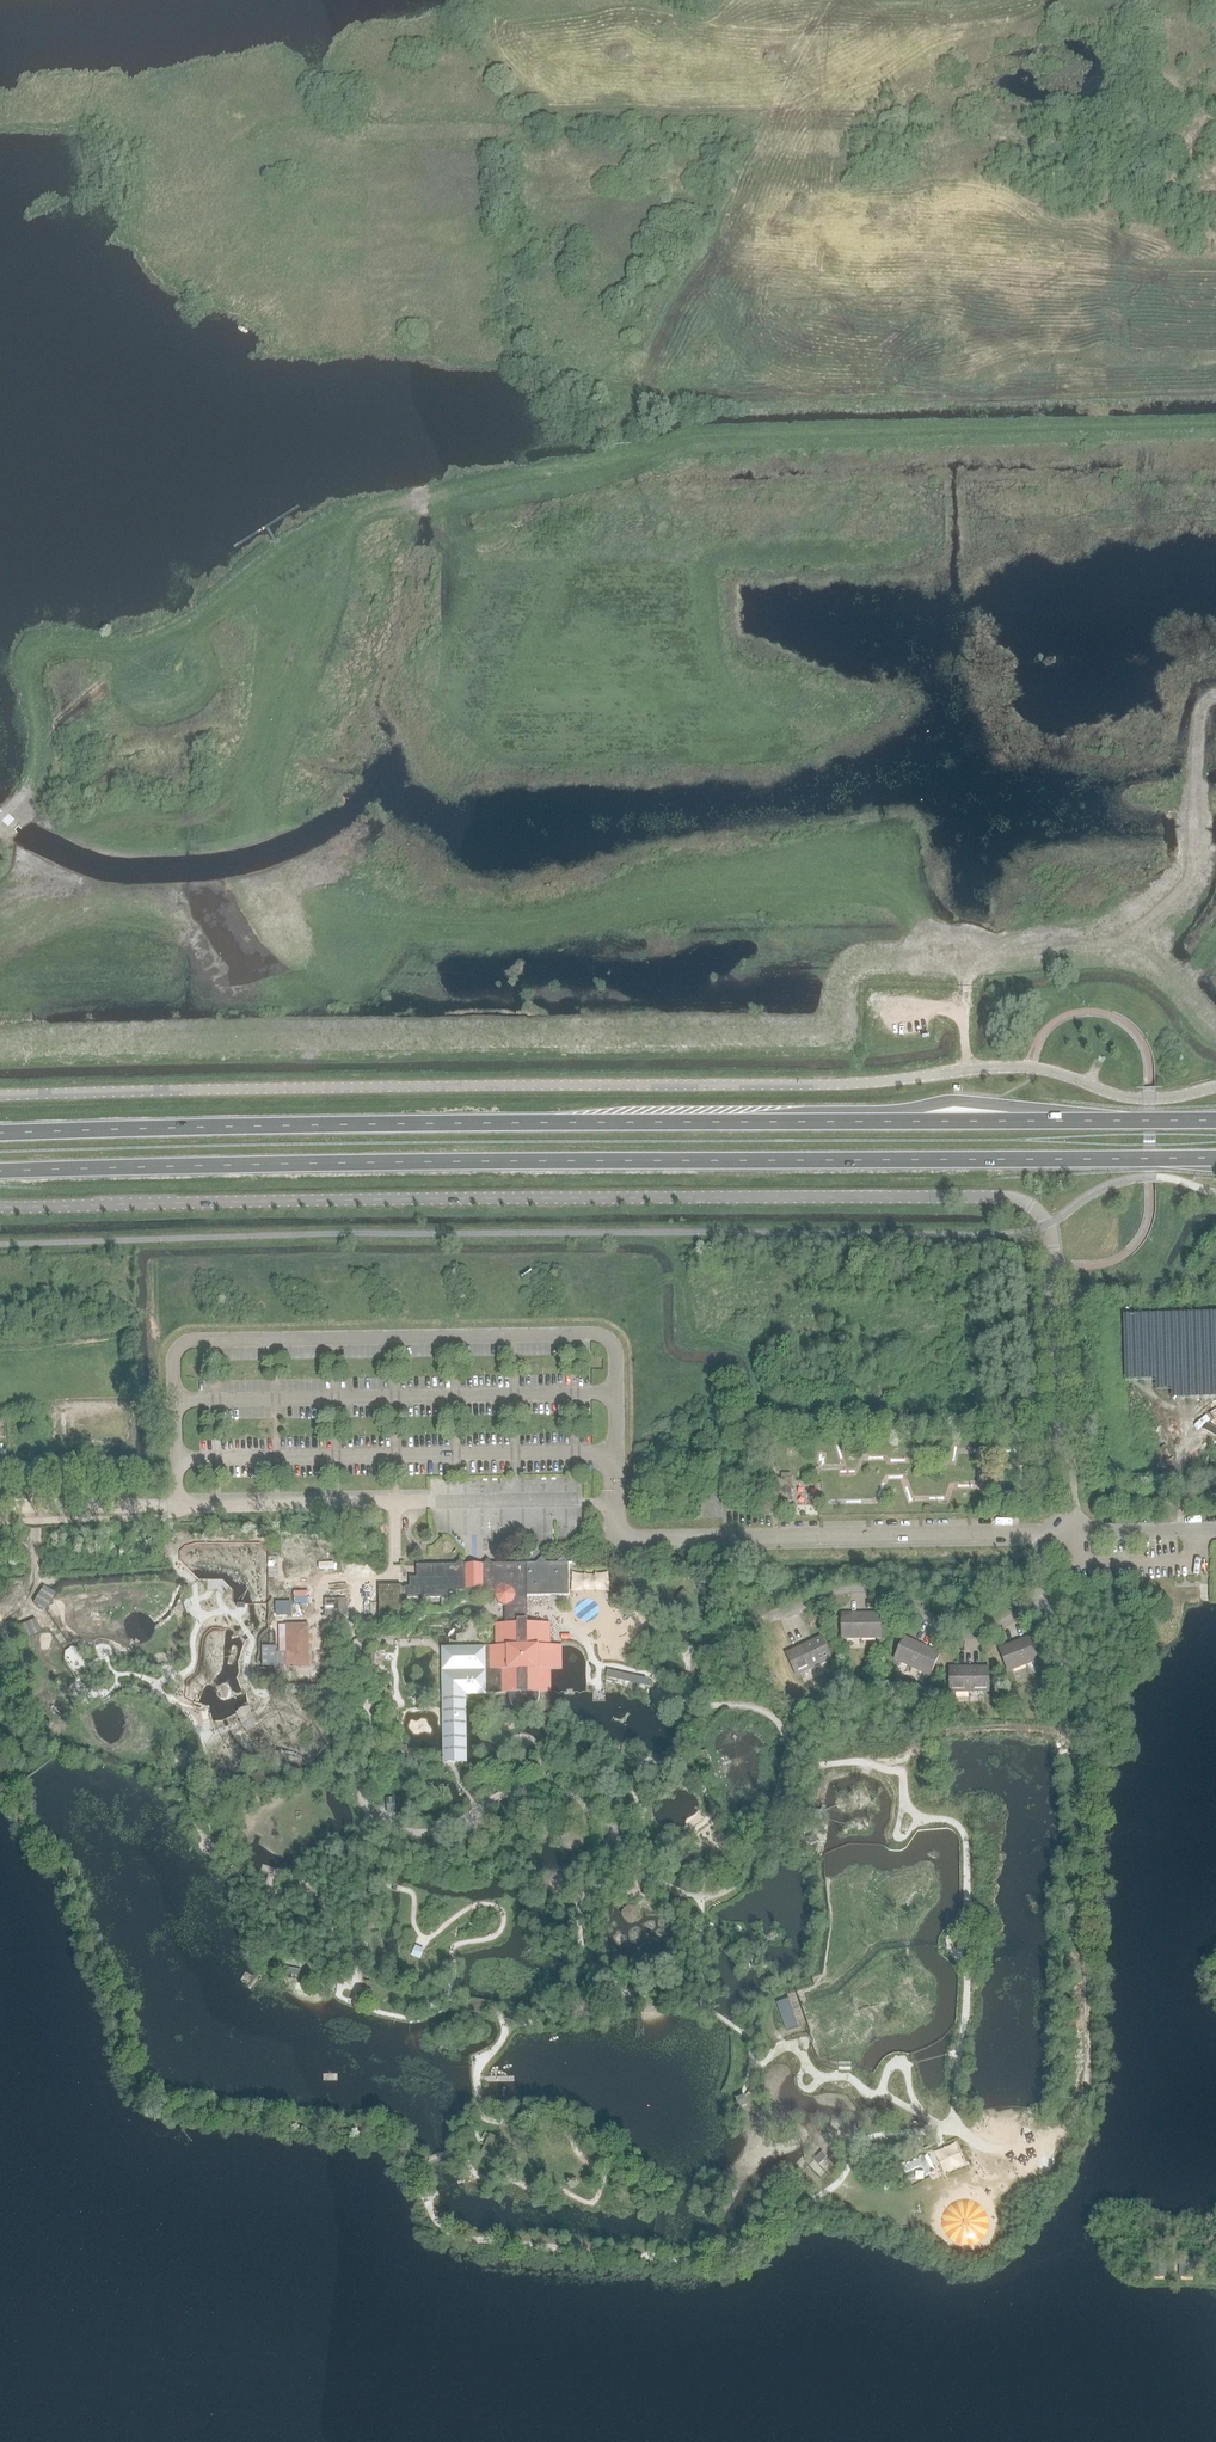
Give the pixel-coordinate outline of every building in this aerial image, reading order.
[(1215,1399),(1215,1313),(1186,1314),(1186,1326),(1195,1326),(1195,1334),(1190,1335),(1190,1350),(1157,1350),(1157,1356),(1142,1356),(1142,1358),(1127,1358),(1127,1381),(1157,1381),(1157,1391),(1173,1391),(1173,1399),(1215,1399)] [(792,1502),(791,1478),(776,1479),(776,1503),(792,1502)] [(401,1587),(380,1587),(380,1619),(402,1619),(402,1596),(406,1596),(406,1599),(441,1598),(451,1598),(458,1598),(458,1592),(465,1592),(465,1589),(469,1589),(483,1589),(484,1589),(485,1592),(487,1592),(493,1591),(496,1592),(494,1596),(497,1603),(497,1604),(505,1607),(505,1624),(494,1624),(494,1647),(485,1647),(464,1647),(457,1647),(443,1647),(443,1651),(443,1654),(444,1724),(444,1756),(444,1763),(467,1762),(466,1735),(466,1694),(466,1693),(497,1693),(509,1693),(508,1694),(508,1695),(508,1696),(509,1697),(509,1698),(509,1699),(509,1700),(509,1701),(510,1701),(510,1702),(510,1703),(511,1703),(511,1704),(512,1705),(512,1706),(513,1706),(514,1707),(515,1708),(516,1708),(516,1709),(517,1709),(518,1709),(518,1710),(519,1710),(520,1710),(521,1710),(522,1711),(523,1711),(524,1711),(525,1711),(526,1711),(527,1710),(528,1710),(529,1710),(530,1710),(530,1709),(531,1709),(532,1709),(532,1708),(533,1708),(534,1707),(535,1707),(535,1706),(536,1705),(537,1704),(537,1703),(538,1703),(538,1702),(538,1701),(539,1700),(539,1699),(539,1698),(539,1697),(539,1696),(540,1695),(539,1694),(539,1693),(550,1692),(551,1692),(550,1670),(561,1670),(561,1646),(550,1646),(550,1623),(527,1624),(527,1622),(527,1596),(569,1596),(569,1564),(579,1564),(579,1563),(568,1563),(563,1559),(559,1564),(546,1564),(542,1560),(538,1564),(537,1564),(493,1564),(492,1564),(488,1560),(484,1565),(475,1565),(465,1565),(464,1564),(461,1561),(456,1565),(417,1566),(417,1578),(410,1578),(410,1581),(410,1587),(406,1587),(406,1588),(402,1588),(402,1587),(401,1587)] [(44,1586),(33,1602),(44,1610),(55,1595),(55,1594),(53,1592),(44,1586)] [(324,1599),(324,1616),(339,1616),(339,1599),(324,1599)] [(290,1602),(276,1602),(276,1615),(290,1614),(290,1602)] [(861,1614),(851,1614),(842,1614),(842,1639),(857,1639),(857,1637),(862,1637),(861,1614)] [(881,1614),(872,1614),(861,1614),(862,1637),(867,1637),(867,1639),(881,1638),(881,1614)] [(41,1632),(35,1619),(33,1621),(18,1627),(23,1640),(41,1632)] [(287,1650),(287,1625),(279,1625),(279,1651),(287,1650)] [(309,1625),(287,1625),(287,1650),(288,1664),(288,1667),(309,1667),(309,1625)] [(1036,1634),(1018,1641),(1026,1662),(1031,1660),(1032,1662),(1045,1657),(1036,1634)] [(821,1637),(804,1646),(814,1666),(818,1664),(819,1666),(832,1659),(821,1637)] [(908,1664),(913,1666),(923,1645),(905,1637),(895,1659),(907,1665),(908,1664)] [(1018,1641),(1008,1645),(999,1648),(1008,1671),(1022,1666),(1021,1664),(1026,1662),(1018,1641)] [(276,1650),(276,1645),(270,1645),(262,1645),(262,1664),(276,1664),(276,1650)] [(923,1645),(913,1666),(918,1668),(917,1670),(930,1676),(941,1654),(923,1645)] [(804,1646),(795,1650),(786,1654),(797,1676),(810,1670),(809,1668),(814,1666),(804,1646)] [(288,1664),(287,1650),(279,1651),(276,1650),(276,1664),(288,1664)] [(387,1666),(388,1651),(371,1651),(370,1666),(387,1666)] [(969,1667),(959,1667),(950,1667),(950,1692),(965,1692),(965,1690),(969,1690),(969,1667)] [(989,1667),(969,1667),(969,1690),(975,1690),(975,1691),(990,1691),(989,1667)] [(647,1677),(608,1668),(606,1677),(624,1681),(638,1683),(649,1686),(652,1686),(647,1677)] [(239,1712),(237,1713),(240,1721),(241,1723),(242,1725),(243,1726),(244,1729),(256,1723),(254,1719),(253,1717),(252,1715),(251,1713),(250,1711),(251,1711),(248,1703),(237,1708),(239,1712)] [(399,1746),(399,1756),(408,1756),(408,1746),(408,1745),(399,1746)] [(705,1751),(696,1755),(700,1766),(710,1762),(705,1751)] [(395,1799),(387,1799),(387,1809),(388,1811),(396,1810),(395,1799)] [(247,1829),(243,1821),(236,1824),(237,1825),(238,1828),(240,1832),(242,1831),(247,1829)] [(814,1835),(807,1839),(810,1845),(817,1841),(814,1835)] [(802,1836),(790,1842),(799,1858),(811,1852),(802,1836)] [(640,1910),(637,1906),(635,1905),(634,1905),(632,1904),(630,1904),(629,1905),(625,1907),(622,1910),(623,1915),(625,1919),(628,1921),(633,1921),(637,1920),(640,1916),(640,1910)] [(382,1940),(379,1931),(368,1935),(368,1937),(374,1955),(386,1952),(383,1943),(383,1942),(382,1941),(382,1940)] [(425,1948),(416,1944),(411,1956),(421,1959),(425,1948)] [(301,1969),(286,1966),(286,1968),(285,1973),(300,1976),(300,1975),(301,1969)] [(788,1999),(777,2003),(786,2031),(798,2027),(792,2009),(788,1999)] [(813,2159),(818,2164),(827,2156),(822,2151),(813,2159)] [(924,2155),(901,2166),(905,2174),(921,2166),(926,2176),(931,2173),(932,2172),(924,2155)] [(943,2205),(951,2246),(990,2237),(981,2197),(943,2205)]
